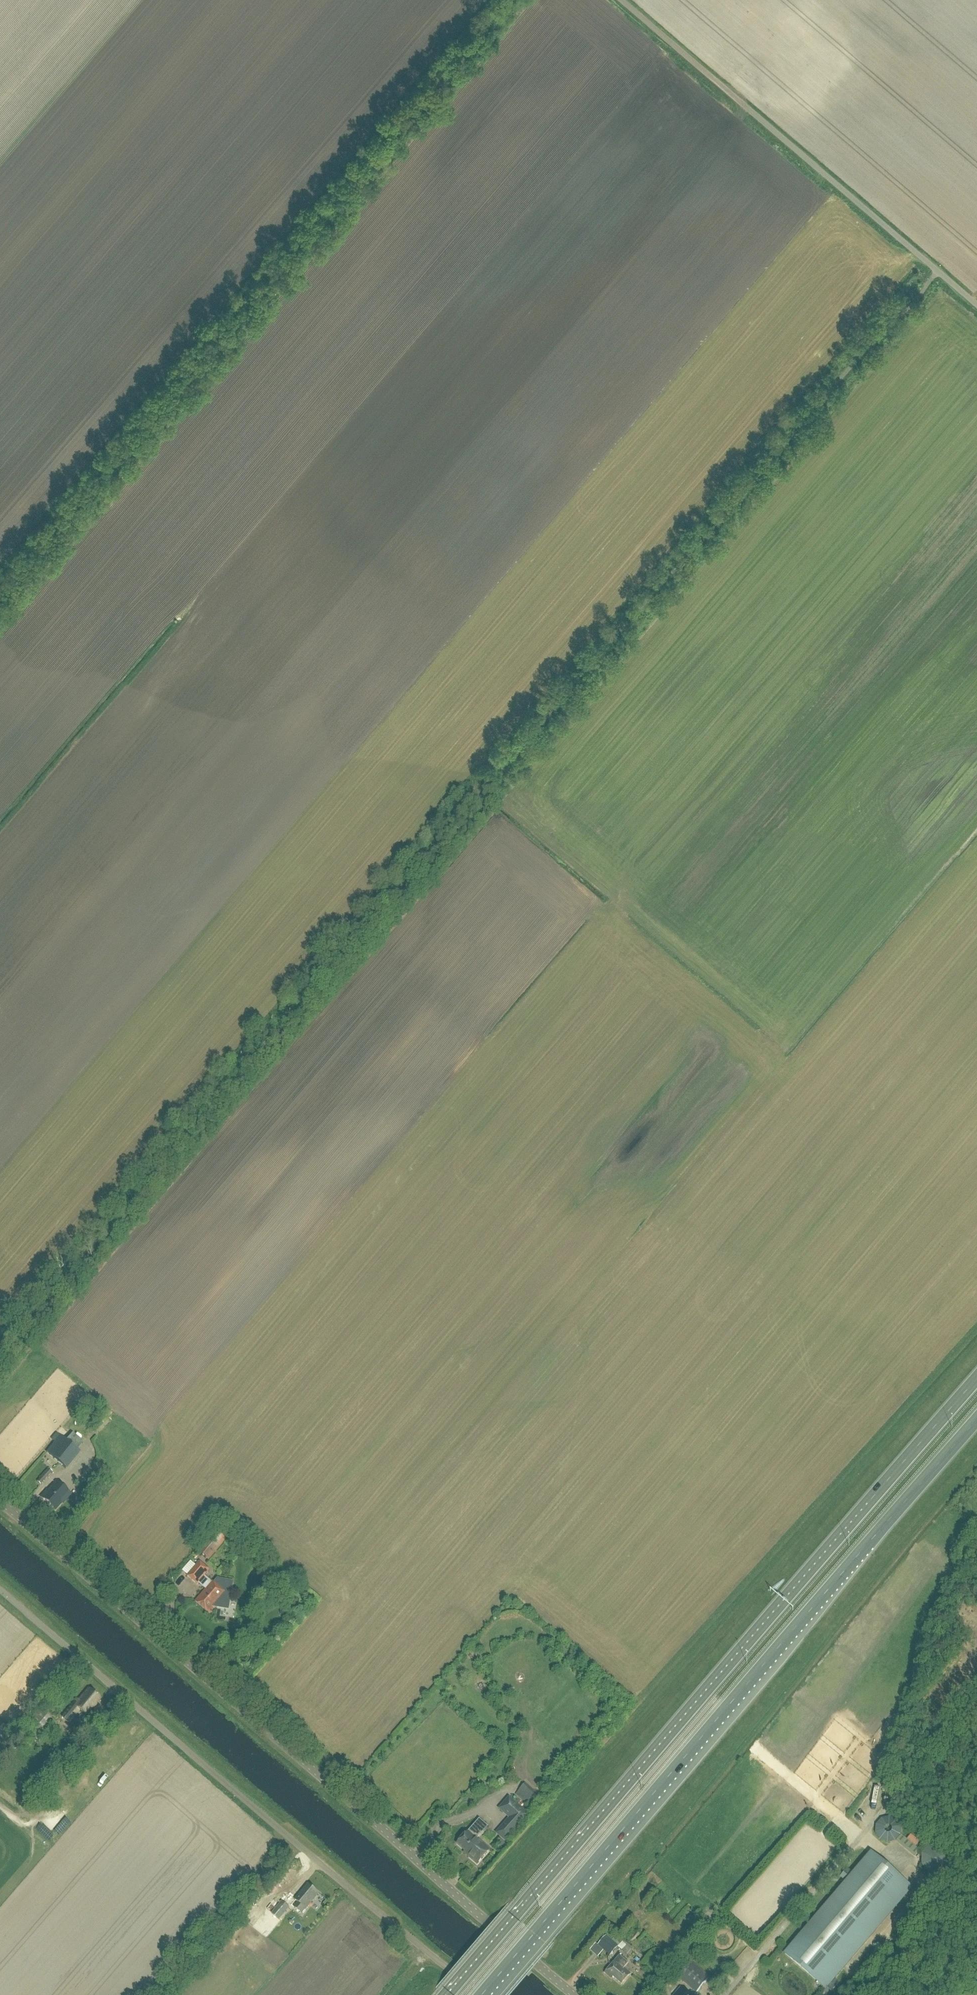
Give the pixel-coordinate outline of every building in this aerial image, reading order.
[(81,1453),(60,1436),(45,1452),(66,1470),(81,1453)] [(71,1496),(57,1484),(49,1493),(48,1492),(41,1499),(55,1512),(62,1504),(63,1506),(71,1496)] [(226,1541),(216,1532),(199,1553),(209,1561),(226,1541)] [(210,1572),(200,1563),(187,1577),(198,1587),(200,1584),(207,1591),(196,1603),(210,1616),(218,1606),(222,1601),(223,1601),(229,1594),(215,1582),(214,1583),(206,1577),(210,1572)] [(100,1700),(88,1689),(78,1702),(76,1700),(61,1717),(66,1722),(76,1709),(85,1717),(81,1721),(87,1727),(95,1717),(89,1712),(100,1700)] [(53,1723),(38,1711),(22,1730),(38,1742),(53,1723)] [(62,1768),(57,1765),(48,1776),(53,1780),(62,1768)] [(516,1795),(532,1809),(536,1805),(533,1802),(539,1796),(525,1784),(516,1795)] [(506,1843),(530,1817),(509,1798),(498,1810),(508,1819),(495,1833),(506,1843)] [(490,1851),(476,1839),(477,1838),(477,1837),(472,1833),(471,1833),(470,1834),(469,1832),(457,1845),(466,1853),(466,1852),(471,1856),(469,1858),(477,1865),(490,1851)] [(918,1848),(922,1843),(913,1836),(909,1842),(918,1848)] [(906,1847),(910,1841),(903,1837),(900,1843),(906,1847)] [(949,1874),(951,1853),(927,1850),(925,1872),(949,1874)] [(785,1954),(825,1990),(911,1891),(871,1856),(785,1954)] [(318,1895),(307,1886),(294,1901),(297,1904),(293,1908),(301,1914),(318,1895)] [(289,1908),(281,1902),(271,1914),(279,1921),(289,1908)] [(611,1942),(606,1937),(597,1947),(595,1945),(590,1951),(597,1958),(603,1951),(610,1957),(618,1948),(617,1947),(619,1944),(614,1939),(611,1942)] [(878,1954),(871,1960),(876,1966),(883,1959),(878,1954)] [(628,1963),(620,1957),(605,1975),(611,1980),(613,1978),(621,1985),(630,1975),(623,1969),(628,1963)] [(650,1978),(661,1968),(655,1962),(644,1971),(650,1978)] [(710,1978),(691,1962),(677,1979),(696,1994),(710,1978)]
